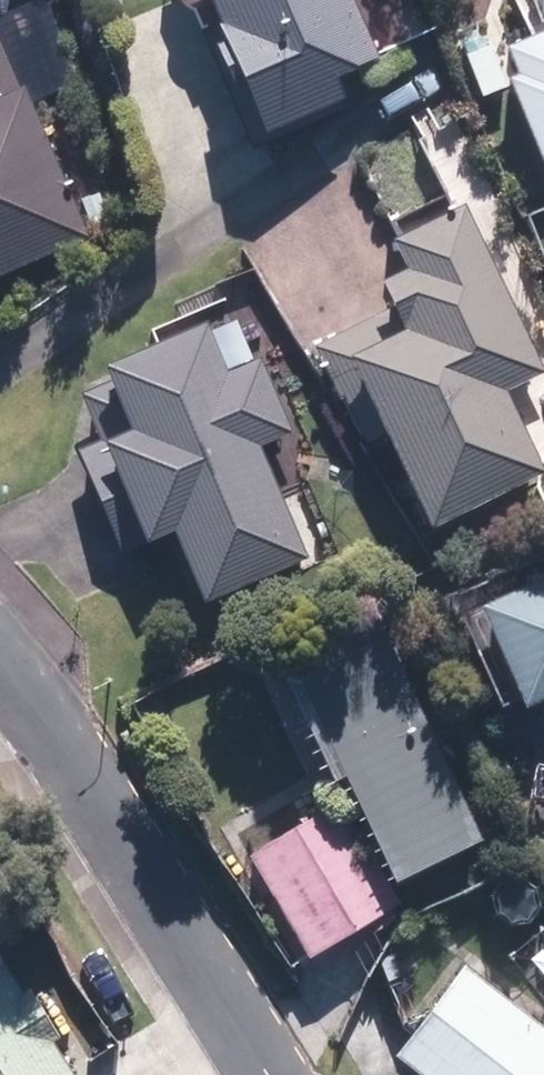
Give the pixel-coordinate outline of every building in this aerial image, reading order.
[(268,132),(359,97),(349,71),(385,57),(363,0),(216,0),(228,29),(217,33),(236,80),(246,76),(268,132)] [(93,238),(0,23),(0,278),(93,238)] [(543,157),(543,30),(508,45),(520,72),(510,76),(543,157)] [(377,280),(400,331),(355,351),(435,530),(543,481),(543,465),(509,388),(543,372),(543,367),(461,182),(389,214),(412,264),(377,280)] [(179,534),(205,604),(335,555),(305,476),(283,484),(266,440),(288,432),(264,367),(239,377),(217,320),(113,359),(137,424),(80,445),(100,498),(122,555),(179,534)] [(448,603),(507,723),(543,705),(543,571),(510,588),(504,576),(448,603)] [(359,777),(398,884),(488,850),(406,629),(288,673),(331,787),(359,777)] [(331,807),(253,848),(311,958),(355,936),(389,918),(331,807)] [(0,948),(0,1074),(78,1074),(57,1040),(62,1036),(32,988),(27,991),(0,948)] [(399,1062),(417,1074),(543,1074),(543,1019),(471,965),(399,1062)]
